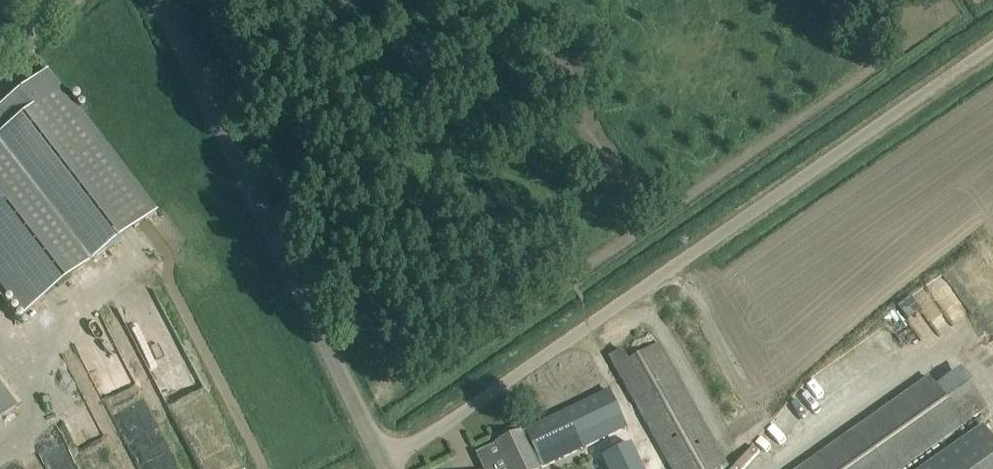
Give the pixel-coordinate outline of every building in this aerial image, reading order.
[(25,313),(156,212),(47,70),(0,107),(0,280),(25,313)] [(659,344),(628,362),(621,350),(609,357),(671,468),(725,468),(728,467),(659,344)] [(930,448),(963,427),(986,409),(970,384),(945,402),(929,379),(801,468),(900,468),(930,448)] [(16,407),(0,386),(0,419),(16,407)] [(509,468),(540,468),(626,428),(609,391),(497,444),(509,468)] [(920,468),(992,468),(992,441),(982,426),(920,468)] [(605,468),(640,468),(631,443),(599,454),(605,468)]
